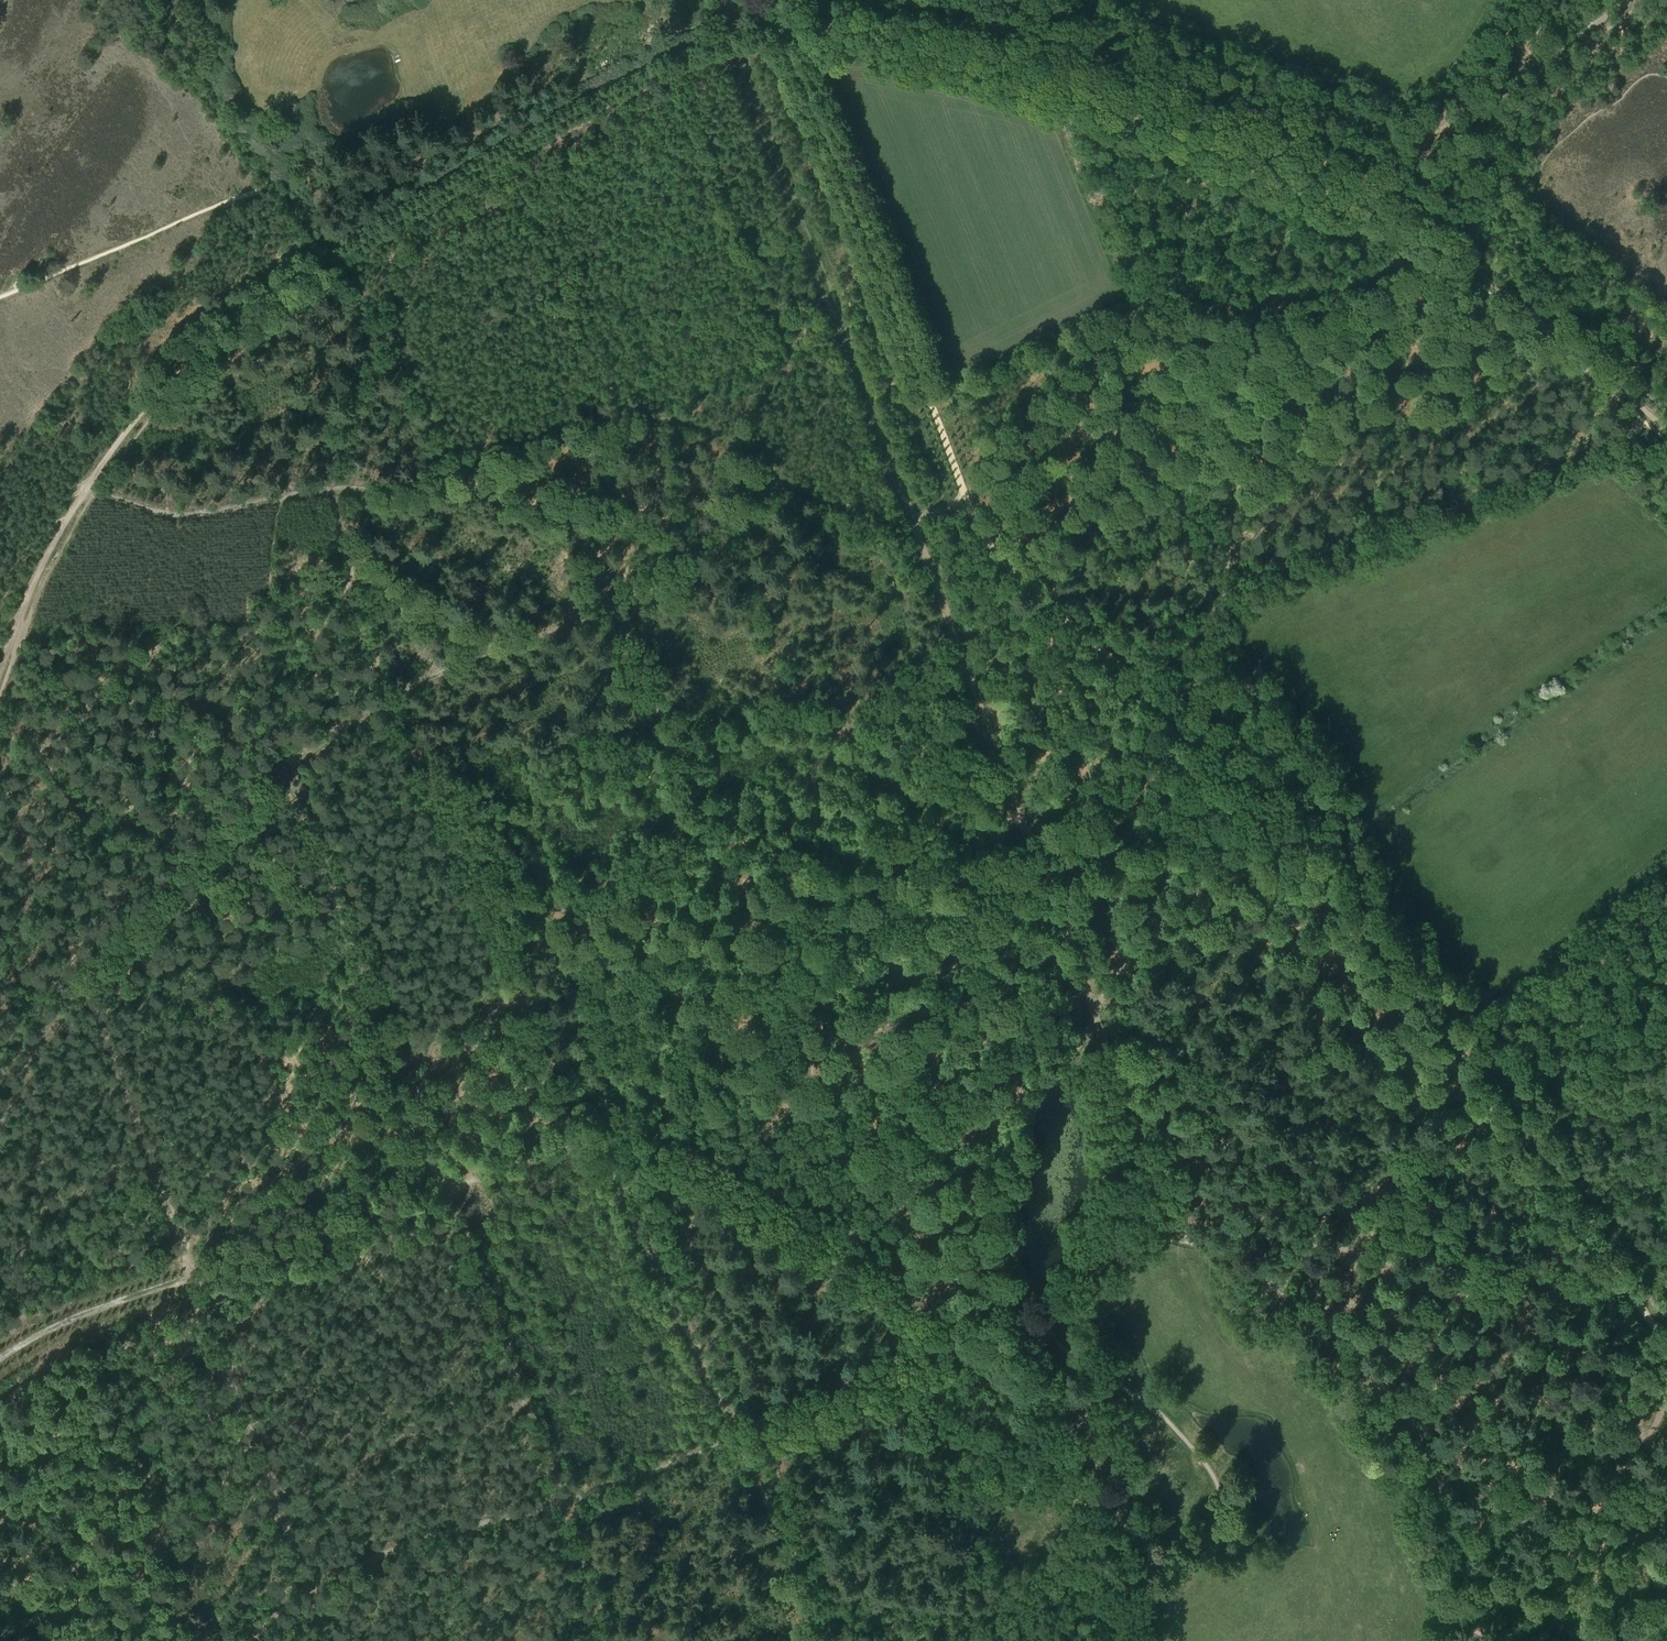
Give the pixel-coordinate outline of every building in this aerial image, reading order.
[(508,727),(507,713),(492,713),(493,728),(508,727)]
